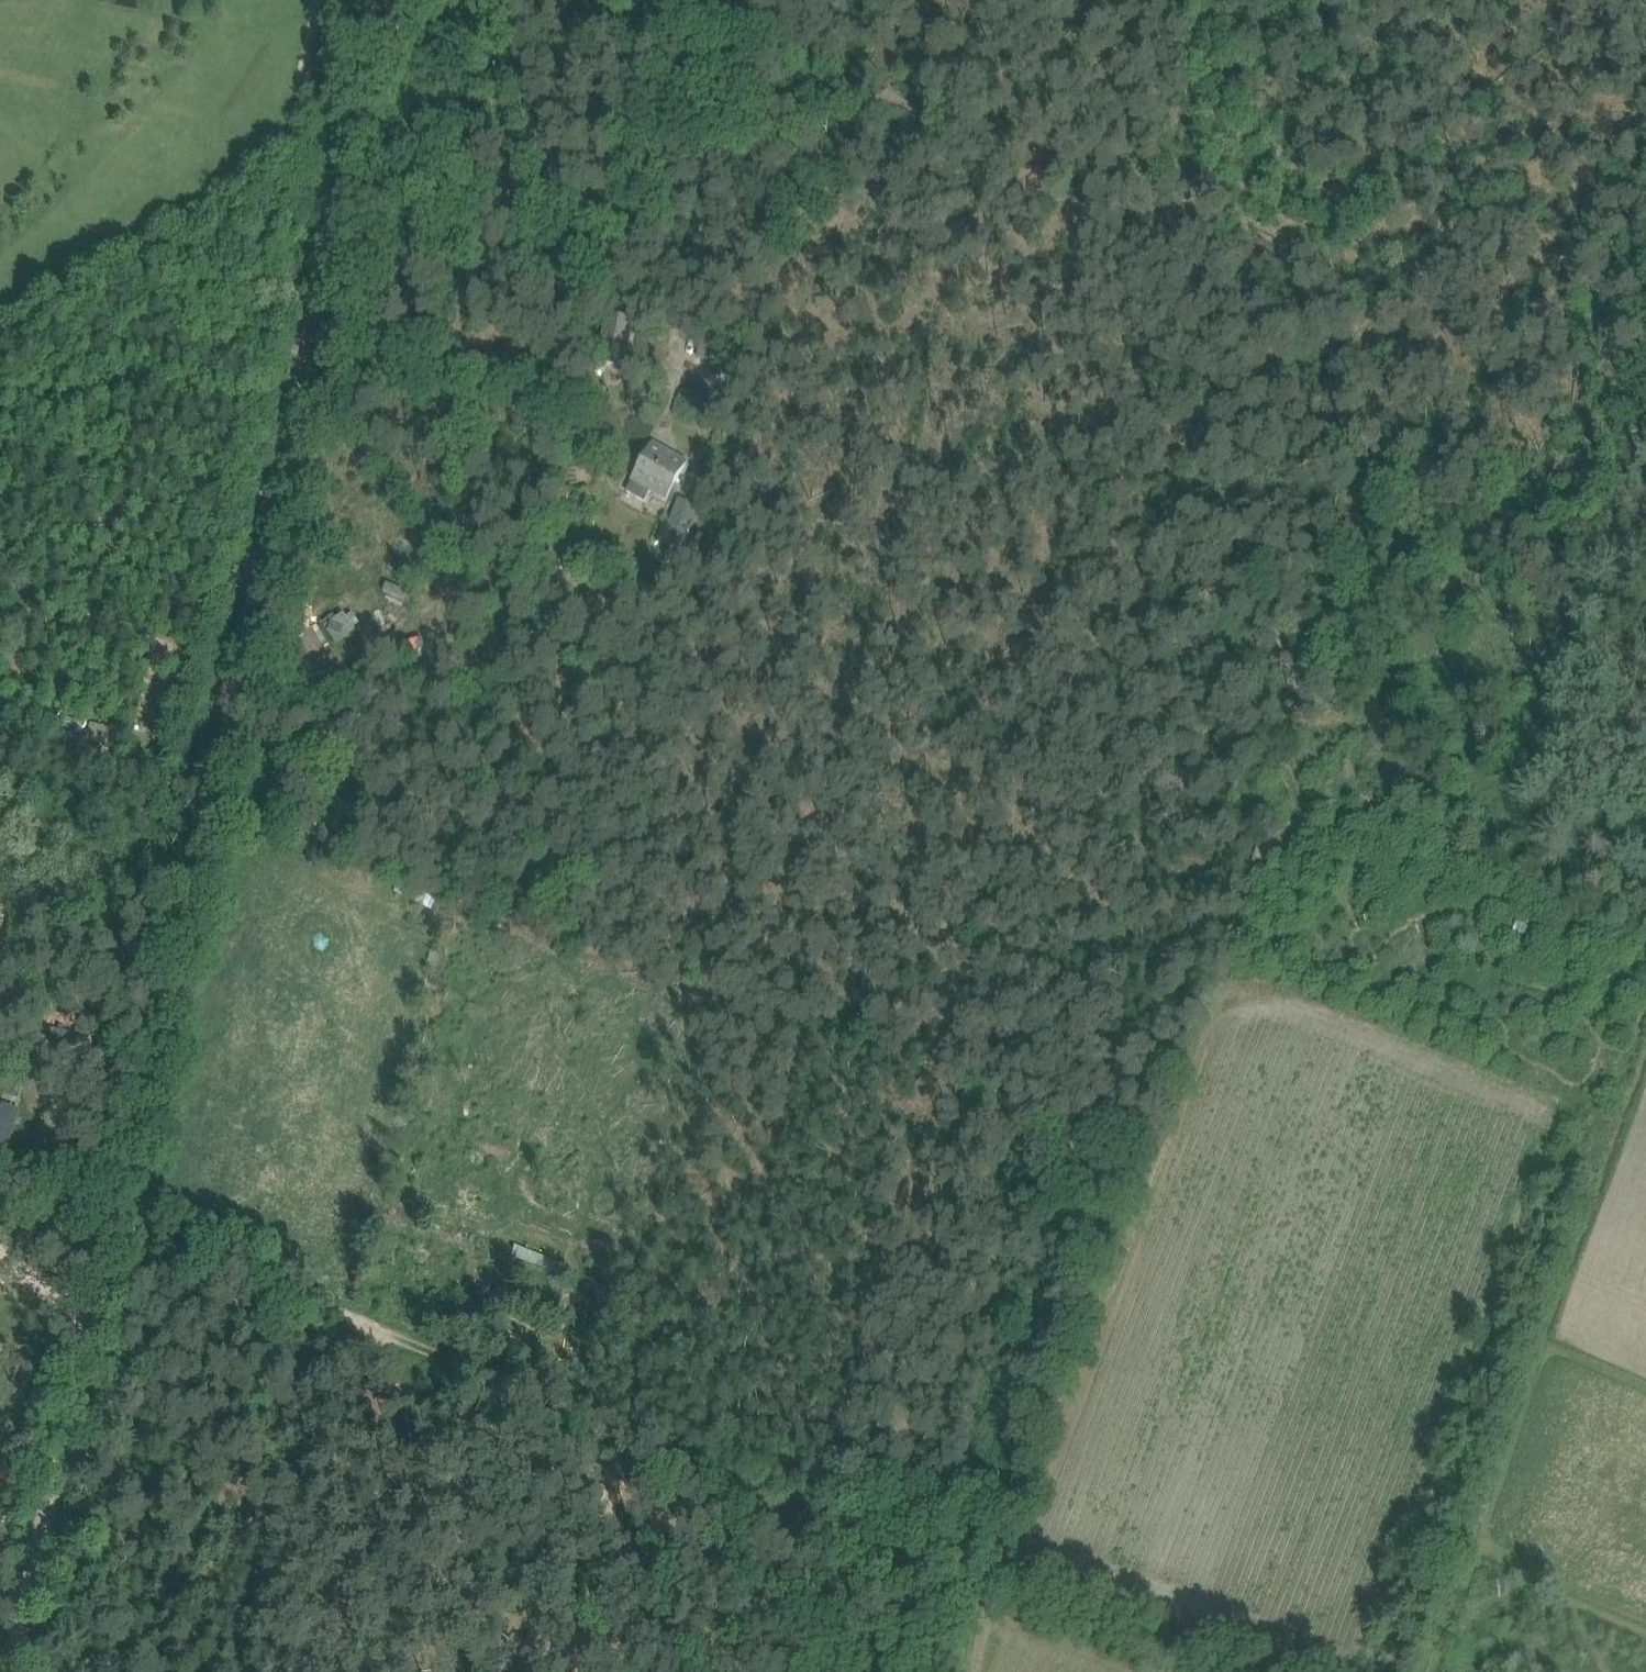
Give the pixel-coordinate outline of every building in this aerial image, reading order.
[(598,364),(625,369),(634,320),(607,315),(598,364)] [(654,443),(633,480),(627,490),(645,501),(651,490),(667,499),(682,474),(685,476),(688,471),(685,469),(688,463),(654,443)] [(659,542),(672,545),(668,561),(684,566),(694,533),(702,506),(679,499),(673,519),(667,517),(659,542)] [(410,569),(403,573),(407,581),(414,577),(410,569)] [(315,614),(341,650),(360,637),(334,600),(315,614)] [(80,1018),(76,1031),(90,1035),(94,1022),(80,1018)] [(0,1105),(0,1145),(7,1147),(19,1109),(1,1103),(0,1105)]
